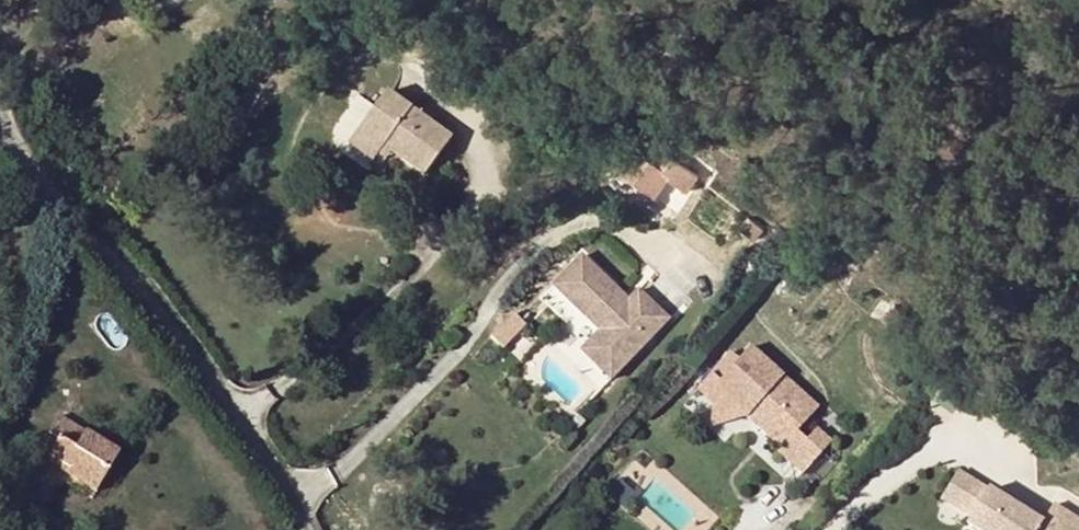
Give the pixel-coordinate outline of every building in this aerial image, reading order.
[(367,150),(375,155),(410,176),(434,137),(365,96),(336,143),(363,158),(367,150)] [(618,142),(609,160),(626,169),(622,176),(650,191),(663,166),(618,142)] [(331,151),(357,166),(363,158),(336,143),(331,151)] [(367,150),(363,158),(370,163),(375,155),(367,150)] [(595,341),(627,367),(674,314),(642,286),(633,298),(584,255),(558,287),(606,328),(595,341)] [(520,317),(499,342),(512,352),(533,327),(520,317)] [(732,353),(724,347),(705,368),(756,412),(782,435),(778,439),(803,461),(831,429),(806,407),(818,394),(749,334),(732,353)] [(627,367),(595,341),(588,349),(619,376),(627,367)] [(756,412),(705,368),(696,378),(747,423),(756,412)] [(49,435),(59,441),(48,458),(70,472),(68,477),(95,494),(118,455),(59,419),(49,435)] [(48,458),(45,463),(68,477),(70,472),(48,458)] [(947,488),(973,508),(993,482),(967,462),(947,488)] [(1057,504),(1044,521),(993,482),(973,508),(968,515),(988,529),(1078,529),(1078,521),(1057,504)]
